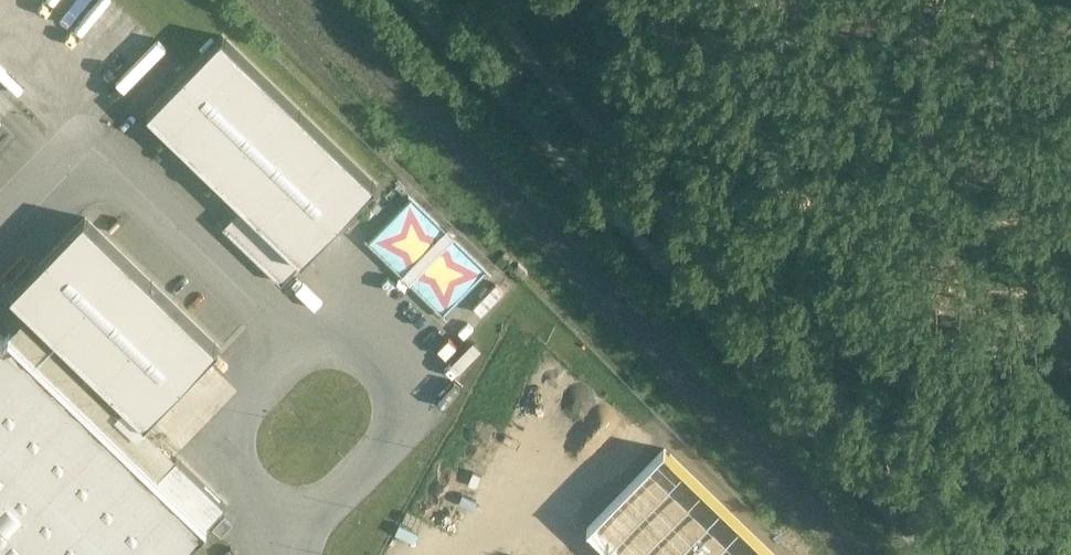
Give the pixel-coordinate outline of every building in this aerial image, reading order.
[(223,35),(148,113),(243,205),(224,226),(282,282),(377,184),(223,35)] [(13,294),(146,422),(219,347),(86,219),(13,294)] [(34,318),(0,352),(0,554),(17,537),(35,554),(183,554),(228,510),(34,318)] [(588,526),(617,554),(766,554),(661,452),(588,526)]
